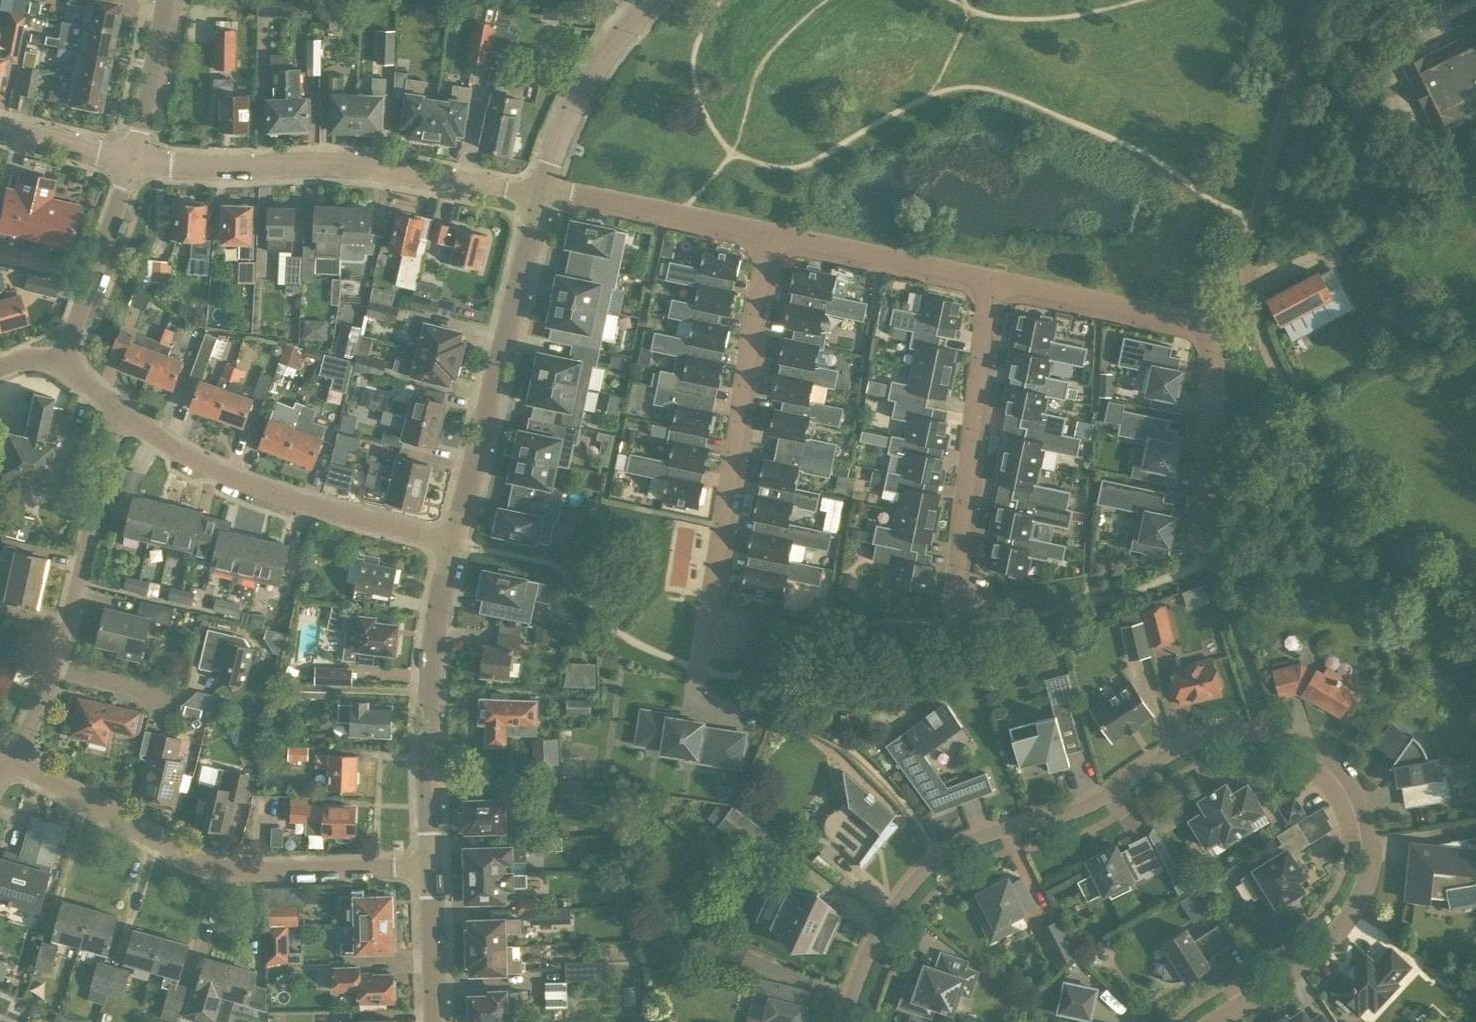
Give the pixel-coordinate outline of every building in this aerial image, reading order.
[(82,29),(114,35),(120,4),(99,0),(66,0),(66,3),(79,6),(79,3),(87,5),(82,29)] [(257,16),(286,17),(287,0),(258,0),(257,16)] [(339,28),(339,0),(321,0),(321,28),(339,28)] [(498,11),(487,9),(489,1),(482,0),(478,0),(466,59),(490,64),(493,50),(492,50),(498,12),(498,11)] [(500,1),(498,11),(498,12),(492,50),(493,50),(504,52),(505,47),(515,49),(518,33),(509,31),(513,3),(500,1)] [(20,42),(22,31),(25,15),(24,15),(10,12),(8,11),(2,38),(20,42)] [(237,29),(236,29),(236,20),(216,20),(216,29),(215,28),(215,69),(236,69),(237,29)] [(42,43),(41,48),(109,61),(114,35),(82,29),(80,41),(59,37),(59,39),(30,33),(29,41),(42,43)] [(377,29),(376,63),(394,63),(396,29),(377,29)] [(1434,127),(1475,107),(1475,31),(1405,66),(1434,127)] [(322,39),(307,39),(307,74),(321,74),(322,39)] [(76,62),(73,78),(104,84),(109,61),(41,48),(40,53),(66,58),(66,60),(76,62)] [(289,129),(287,68),(285,68),(285,55),(270,56),(270,69),(272,69),(273,100),(265,100),(267,130),(289,129)] [(23,66),(17,94),(34,97),(39,70),(23,66)] [(302,67),(287,68),(289,129),(311,128),(309,98),(302,98),(302,67)] [(409,136),(432,139),(437,100),(423,98),(425,80),(407,78),(408,72),(395,71),(394,96),(407,98),(403,125),(411,126),(409,136)] [(332,130),(357,131),(357,95),(343,95),(344,75),(330,75),(329,95),(333,95),(332,130)] [(357,95),(357,131),(381,132),(382,110),(385,110),(386,78),(372,77),(371,96),(357,95)] [(104,84),(73,78),(69,97),(61,95),(62,92),(49,90),(47,100),(99,110),(104,84)] [(222,131),(248,131),(248,95),(233,95),(234,78),(214,78),(213,106),(222,106),(222,131)] [(437,100),(432,139),(454,142),(455,132),(462,133),(467,102),(470,102),(472,87),(453,85),(451,102),(437,100)] [(520,122),(518,121),(519,117),(518,116),(522,100),(492,93),(488,110),(487,110),(479,148),(511,154),(516,133),(518,133),(520,122)] [(47,273),(51,256),(22,249),(26,236),(68,246),(78,206),(49,199),(53,181),(19,172),(15,191),(6,189),(0,215),(0,229),(7,231),(4,244),(0,243),(0,261),(47,273)] [(191,239),(189,273),(208,274),(211,239),(205,239),(206,225),(204,225),(205,205),(174,203),(174,215),(175,216),(173,238),(191,239)] [(225,206),(223,241),(240,242),(239,258),(254,258),(255,226),(251,226),(251,207),(225,206)] [(303,244),(303,256),(302,282),(315,283),(316,256),(341,257),(341,261),(344,207),(316,206),(315,239),(315,245),(303,244)] [(268,238),(268,250),(279,250),(293,251),(294,239),(295,207),(269,207),(268,238)] [(371,208),(344,207),(341,261),(363,262),(367,258),(367,253),(372,253),(377,234),(370,232),(371,208)] [(420,240),(418,239),(423,219),(398,213),(390,248),(410,253),(409,258),(402,262),(397,283),(416,287),(424,252),(417,250),(420,240)] [(594,252),(591,266),(617,272),(625,233),(626,233),(626,232),(598,226),(599,221),(587,219),(586,223),(571,220),(566,246),(594,252)] [(431,240),(454,245),(450,262),(479,269),(487,235),(459,228),(458,228),(451,226),(435,222),(431,240)] [(676,240),(664,238),(660,255),(673,257),(676,240)] [(669,261),(666,278),(734,292),(734,291),(722,288),(724,276),(735,278),(740,255),(727,253),(728,248),(717,246),(716,250),(703,248),(699,269),(695,268),(696,267),(669,261)] [(286,283),(301,284),(301,256),(293,256),(287,256),(286,282),(286,283)] [(153,281),(168,283),(169,261),(154,260),(153,281)] [(255,282),(256,262),(234,261),(233,282),(255,282)] [(789,302),(788,303),(863,319),(867,303),(832,295),(836,275),(818,272),(819,267),(808,265),(807,269),(794,267),(790,289),(800,292),(798,304),(789,302)] [(557,275),(552,299),(607,310),(612,287),(614,288),(617,272),(591,266),(587,281),(557,275)] [(1281,325),(1306,311),(1315,328),(1352,308),(1332,270),(1320,277),(1318,272),(1267,299),(1281,325)] [(25,322),(17,295),(7,298),(0,272),(0,329),(25,322)] [(672,299),(668,315),(728,328),(729,327),(716,324),(719,311),(730,313),(734,292),(666,278),(666,279),(698,285),(694,305),(690,304),(690,302),(672,299)] [(332,279),(331,305),(339,306),(340,293),(340,280),(332,279)] [(150,296),(138,291),(131,307),(143,312),(150,296)] [(893,307),(889,325),(941,335),(941,334),(937,334),(939,324),(958,328),(961,314),(958,313),(960,302),(940,297),(940,293),(930,291),(929,295),(924,294),(920,313),(893,307)] [(411,306),(435,311),(438,297),(414,292),(411,306)] [(575,329),(572,344),(599,350),(607,310),(552,299),(547,324),(575,329)] [(395,322),(396,318),(399,307),(398,307),(370,300),(366,314),(395,322)] [(783,338),(782,339),(823,347),(827,331),(825,331),(825,332),(820,331),(824,312),(863,320),(863,319),(788,303),(784,325),(795,327),(792,340),(783,338)] [(1011,349),(1011,350),(1084,366),(1087,348),(1052,340),(1056,322),(1051,321),(1052,317),(1041,314),(1040,318),(1020,314),(1017,326),(1014,325),(1011,339),(1030,343),(1028,353),(1011,349)] [(654,332),(651,348),(723,364),(723,362),(710,360),(713,347),(724,349),(728,328),(668,315),(668,316),(692,321),(688,340),(684,339),(684,338),(666,334),(654,332)] [(406,320),(403,331),(423,335),(420,348),(459,358),(463,343),(458,341),(461,333),(426,324),(426,322),(413,319),(407,317),(406,320)] [(109,358),(121,368),(147,378),(157,352),(160,342),(162,339),(137,329),(119,322),(109,358)] [(875,334),(888,336),(890,326),(877,323),(875,334)] [(917,349),(913,366),(953,375),(956,362),(952,361),(955,350),(939,346),(941,335),(889,325),(889,326),(913,330),(909,347),(917,349)] [(162,339),(160,342),(168,345),(174,331),(166,328),(162,339)] [(207,332),(190,376),(202,380),(218,336),(207,332)] [(1139,364),(1153,367),(1148,393),(1175,399),(1181,372),(1178,371),(1181,357),(1170,355),(1172,346),(1124,336),(1118,364),(1138,369),(1139,364)] [(355,353),(358,344),(338,338),(335,348),(355,353)] [(777,374),(777,375),(834,387),(838,370),(819,366),(819,367),(814,367),(818,347),(823,348),(823,347),(782,339),(778,360),(789,362),(786,375),(777,374)] [(278,363),(296,369),(304,348),(286,341),(278,363)] [(538,352),(533,377),(587,388),(592,365),(595,366),(599,350),(572,344),(569,359),(538,352)] [(335,348),(333,354),(340,355),(335,377),(349,381),(352,368),(383,376),(386,361),(357,354),(358,353),(355,353),(335,348)] [(459,358),(420,348),(417,361),(396,355),(393,369),(448,383),(450,374),(455,375),(459,358)] [(660,370),(657,386),(705,396),(708,382),(718,385),(723,364),(651,348),(651,349),(687,357),(683,376),(678,375),(679,374),(660,370)] [(1008,385),(1007,386),(1066,399),(1069,381),(1047,376),(1051,360),(1083,366),(1084,366),(1011,350),(1009,363),(1012,364),(1010,375),(1026,379),(1023,388),(1008,385)] [(157,352),(147,378),(172,388),(182,361),(157,352)] [(612,355),(610,365),(623,368),(625,358),(612,355)] [(191,407),(217,417),(235,365),(226,363),(222,377),(219,376),(216,386),(201,380),(191,407)] [(235,365),(217,417),(243,426),(252,399),(241,395),(245,384),(239,382),(243,368),(235,365)] [(892,380),(888,398),(934,407),(926,405),(929,395),(944,398),(947,387),(950,387),(953,375),(913,366),(910,384),(892,380)] [(1100,396),(1111,397),(1112,373),(1101,373),(1100,396)] [(773,409),(773,411),(812,419),(815,402),(814,402),(814,403),(809,402),(813,383),(834,387),(777,375),(773,395),(783,398),(781,411),(773,409)] [(555,407),(552,422),(579,427),(583,411),(570,409),(575,386),(587,389),(587,388),(533,377),(528,401),(555,407)] [(637,406),(646,408),(651,384),(642,382),(637,406)] [(670,425),(670,426),(708,434),(713,412),(702,410),(705,396),(657,386),(654,403),(672,406),(672,405),(676,406),(672,425),(670,425)] [(1022,415),(1019,426),(1081,438),(1081,437),(1062,434),(1066,417),(1043,412),(1047,395),(1065,399),(1066,399),(1007,386),(1005,399),(1008,400),(1006,411),(1022,415)] [(384,410),(383,410),(439,424),(445,402),(414,394),(412,404),(390,398),(391,394),(364,387),(361,404),(384,410)] [(11,491),(19,458),(28,461),(31,447),(32,447),(34,438),(53,442),(54,442),(62,408),(50,406),(52,397),(33,393),(23,436),(6,432),(0,457),(0,488),(11,491)] [(892,434),(892,435),(946,447),(948,434),(945,433),(947,422),(931,418),(934,407),(888,398),(888,399),(895,400),(892,417),(910,421),(906,437),(892,434)] [(271,419),(260,446),(286,455),(296,429),(300,419),(305,404),(297,401),(294,407),(278,400),(271,419)] [(1124,404),(1109,400),(1104,420),(1120,423),(1118,434),(1136,438),(1136,437),(1150,440),(1144,466),(1172,472),(1178,444),(1175,444),(1177,430),(1167,428),(1168,419),(1123,409),(1124,404)] [(296,429),(286,455),(311,465),(322,438),(326,426),(311,420),(316,408),(305,404),(300,419),(296,429)] [(439,424),(383,410),(380,422),(406,428),(403,438),(434,446),(439,424)] [(780,434),(777,448),(833,460),(836,444),(807,438),(807,439),(803,438),(807,419),(812,419),(773,411),(769,432),(780,434)] [(344,413),(340,430),(353,433),(357,416),(344,413)] [(1074,435),(1090,438),(1093,424),(1077,420),(1074,435)] [(519,430),(514,454),(568,466),(573,443),(576,443),(579,427),(552,422),(549,436),(519,430)] [(630,453),(630,454),(704,470),(709,448),(698,446),(701,433),(708,435),(708,434),(670,426),(667,442),(668,442),(668,441),(672,442),(668,461),(630,453)] [(1002,445),(1000,458),(1039,466),(1054,470),(1058,452),(1077,456),(1081,438),(1019,426),(1026,428),(1024,438),(1008,434),(1006,446),(1002,445)] [(338,432),(331,461),(346,465),(349,449),(357,451),(360,438),(338,432)] [(403,437),(383,432),(381,442),(401,447),(403,437)] [(888,470),(888,471),(942,483),(944,470),(941,469),(943,458),(927,454),(929,444),(945,448),(946,447),(892,435),(888,453),(906,457),(902,473),(888,470)] [(19,458),(11,491),(13,491),(16,480),(44,486),(53,442),(34,438),(32,447),(31,447),(28,461),(19,458)] [(763,459),(758,481),(819,494),(819,493),(795,488),(799,468),(803,469),(803,470),(829,476),(830,472),(847,476),(850,464),(833,461),(833,460),(777,448),(774,462),(763,459)] [(536,485),(533,499),(560,505),(563,489),(551,486),(555,464),(568,467),(568,466),(514,454),(509,479),(536,485)] [(704,470),(630,454),(627,471),(662,478),(663,477),(667,478),(662,499),(675,501),(674,506),(685,508),(686,504),(699,506),(703,484),(692,482),(695,469),(704,471),(704,470)] [(372,459),(368,471),(424,486),(429,465),(398,457),(396,466),(372,459)] [(1014,487),(1012,497),(1073,510),(1073,509),(1067,508),(1071,491),(1036,484),(1039,466),(1000,458),(997,471),(1000,472),(998,483),(1014,487)] [(331,462),(325,483),(351,490),(357,469),(346,466),(346,465),(331,461),(331,462)] [(424,486),(368,471),(365,484),(390,490),(387,500),(418,508),(424,486)] [(902,493),(898,510),(938,519),(940,506),(937,505),(939,493),(923,490),(925,480),(941,484),(942,483),(888,471),(884,489),(902,493)] [(1146,513),(1141,539),(1168,544),(1174,517),(1171,516),(1174,503),(1163,500),(1165,492),(1102,478),(1095,503),(1131,510),(1131,509),(1146,513)] [(757,495),(753,517),(831,533),(831,532),(789,523),(793,504),(797,505),(797,506),(816,510),(819,494),(758,481),(758,482),(771,484),(768,497),(757,495)] [(147,540),(157,500),(139,496),(134,495),(133,500),(119,496),(114,516),(128,520),(125,534),(147,540)] [(993,517),(990,530),(1065,545),(1066,545),(1030,537),(1034,520),(1069,528),(1071,518),(1083,521),(1084,513),(1072,511),(1073,510),(1012,497),(1011,498),(1017,499),(1015,509),(999,506),(997,518),(993,517)] [(560,505),(533,499),(530,514),(499,508),(494,533),(509,536),(508,541),(520,544),(521,539),(549,545),(549,543),(554,520),(557,521),(560,505)] [(147,540),(169,545),(179,506),(157,500),(147,540)] [(201,511),(179,506),(169,545),(192,550),(200,514),(202,514),(202,511),(201,511)] [(877,524),(872,542),(918,551),(918,550),(911,549),(913,539),(929,542),(931,531),(935,531),(938,519),(898,510),(895,528),(877,524)] [(5,534),(25,540),(31,518),(11,513),(5,534)] [(200,514),(192,550),(190,556),(213,561),(223,519),(202,514),(200,514)] [(752,531),(747,553),(822,568),(823,567),(784,559),(788,540),(792,540),(791,542),(827,549),(831,533),(753,517),(765,520),(763,533),(752,531)] [(211,568),(233,573),(243,534),(229,531),(231,521),(223,519),(213,561),(211,568)] [(689,586),(698,521),(681,519),(673,584),(689,586)] [(1065,545),(990,530),(990,531),(1013,535),(1011,545),(995,542),(993,554),(989,553),(986,567),(1010,572),(1010,576),(1020,578),(1021,574),(1026,575),(1030,556),(1048,560),(1048,557),(1062,560),(1065,545)] [(233,573),(255,579),(265,539),(243,534),(233,573)] [(265,539),(255,579),(279,584),(289,545),(265,539)] [(918,551),(872,542),(872,543),(899,548),(897,558),(895,558),(890,583),(895,584),(894,588),(904,590),(905,586),(929,591),(932,578),(929,577),(931,565),(916,562),(918,551)] [(43,586),(47,568),(43,567),(45,558),(13,551),(14,547),(4,544),(3,551),(0,550),(0,576),(43,586)] [(822,568),(747,553),(760,556),(757,569),(746,566),(742,589),(754,591),(753,596),(765,598),(766,594),(778,596),(782,575),(786,576),(786,577),(819,584),(822,568)] [(365,554),(363,562),(359,561),(355,585),(353,598),(389,605),(392,592),(397,568),(378,564),(380,557),(365,554)] [(506,601),(502,618),(529,623),(538,582),(539,583),(539,581),(511,576),(512,571),(499,568),(498,573),(484,570),(478,595),(506,601)] [(0,576),(0,612),(2,600),(35,607),(37,598),(41,599),(43,586),(0,576)] [(123,589),(135,592),(138,579),(126,577),(123,589)] [(138,579),(135,592),(147,594),(149,582),(138,579)] [(1195,607),(1214,600),(1208,583),(1188,590),(1195,607)] [(168,600),(179,602),(183,589),(171,587),(168,600)] [(183,589),(179,602),(192,605),(194,592),(183,589)] [(212,610),(224,613),(227,600),(215,597),(212,610)] [(138,615),(107,608),(104,622),(102,622),(101,626),(103,626),(99,644),(121,649),(120,655),(140,659),(149,619),(171,624),(175,608),(141,600),(138,615)] [(227,600),(224,613),(237,616),(240,603),(227,600)] [(360,616),(343,613),(345,606),(333,602),(326,628),(345,631),(342,659),(358,661),(358,662),(374,664),(375,651),(394,653),(397,625),(374,622),(375,618),(360,616)] [(1166,605),(1141,611),(1150,646),(1175,640),(1166,605)] [(1125,626),(1121,627),(1129,661),(1151,655),(1143,620),(1141,621),(1138,608),(1122,615),(1125,626)] [(266,615),(254,612),(251,624),(264,627),(266,615)] [(274,628),(270,647),(286,650),(290,631),(274,628)] [(219,675),(224,682),(244,687),(254,648),(250,647),(244,637),(208,629),(199,668),(212,671),(214,665),(221,667),(219,675)] [(496,646),(485,645),(482,676),(508,678),(510,655),(520,656),(522,635),(497,633),(496,646)] [(22,657),(0,645),(0,697),(22,657)] [(1172,668),(1180,704),(1222,694),(1213,658),(1172,668)] [(571,685),(600,685),(600,660),(571,660),(571,685)] [(1313,698),(1329,708),(1330,706),(1337,710),(1339,708),(1343,710),(1345,706),(1351,709),(1363,689),(1354,684),(1353,685),(1341,678),(1340,681),(1338,679),(1336,682),(1317,670),(1315,672),(1301,664),(1290,667),(1288,660),(1272,664),(1280,696),(1297,691),(1312,700),(1313,698)] [(315,666),(314,684),(352,686),(353,668),(315,666)] [(1068,673),(1046,679),(1050,699),(1067,694),(1066,691),(1072,689),(1068,673)] [(1129,733),(1138,727),(1137,724),(1152,714),(1131,683),(1091,709),(1112,741),(1128,731),(1129,733)] [(289,696),(326,698),(326,685),(289,684),(289,696)] [(224,709),(228,695),(196,686),(192,700),(224,709)] [(813,705),(814,694),(802,692),(801,704),(813,705)] [(506,699),(506,694),(493,694),(493,699),(480,699),(479,724),(487,724),(487,735),(506,735),(506,725),(513,725),(514,717),(532,717),(532,700),(506,699)] [(86,705),(77,702),(68,736),(89,741),(90,736),(109,741),(111,730),(135,736),(141,712),(117,706),(87,699),(86,705)] [(566,699),(566,715),(591,716),(592,700),(566,699)] [(367,706),(368,702),(337,701),(337,721),(352,722),(352,733),(389,735),(390,706),(367,706)] [(201,709),(185,705),(184,712),(200,716),(201,709)] [(1038,725),(1011,733),(1020,766),(1046,759),(1050,770),(1070,765),(1066,754),(1059,724),(1074,720),(1070,706),(1053,710),(1055,715),(1036,720),(1038,725)] [(944,708),(888,748),(910,778),(909,778),(934,813),(936,812),(935,812),(959,803),(930,764),(931,763),(923,752),(957,727),(944,708)] [(670,718),(671,716),(643,711),(638,744),(665,748),(664,753),(698,758),(699,753),(727,757),(730,733),(703,728),(703,723),(670,718)] [(514,723),(514,732),(527,733),(527,726),(541,726),(541,723),(514,723)] [(1378,745),(1396,757),(1389,767),(1390,767),(1395,766),(1398,784),(1423,780),(1427,804),(1451,800),(1446,775),(1441,776),(1438,758),(1428,759),(1428,757),(1426,752),(1424,749),(1423,746),(1420,743),(1419,740),(1416,737),(1414,736),(1412,735),(1411,737),(1393,724),(1393,723),(1392,723),(1377,745),(1378,745)] [(239,728),(237,739),(258,743),(260,731),(239,728)] [(147,802),(171,807),(175,805),(184,765),(182,762),(176,760),(181,739),(154,733),(150,754),(143,783),(148,784),(145,798),(147,802)] [(308,746),(289,745),(288,759),(307,760),(308,746)] [(330,787),(355,787),(356,757),(331,756),(331,754),(316,753),(315,766),(330,766),(330,787)] [(204,784),(194,825),(225,832),(233,798),(247,801),(252,773),(218,766),(213,787),(204,784)] [(861,865),(861,866),(897,825),(891,819),(895,815),(876,798),(875,798),(844,771),(843,771),(844,778),(840,779),(848,797),(849,804),(847,806),(844,804),(839,809),(837,809),(836,809),(834,810),(833,810),(831,811),(829,813),(828,814),(827,816),(825,818),(825,820),(824,822),(824,824),(824,826),(824,829),(824,830),(825,831),(826,833),(827,835),(829,838),(830,838),(832,840),(835,841),(838,842),(840,842),(841,842),(845,846),(844,847),(860,861),(861,865)] [(986,772),(975,776),(982,795),(993,790),(986,772)] [(555,781),(555,800),(555,806),(557,806),(578,806),(581,806),(581,780),(555,781)] [(1232,793),(1226,783),(1199,800),(1205,810),(1190,819),(1197,832),(1196,837),(1200,844),(1205,845),(1206,847),(1222,837),(1225,842),(1252,825),(1249,820),(1264,811),(1248,784),(1232,793)] [(336,837),(339,840),(347,840),(350,837),(350,834),(354,834),(355,805),(308,803),(308,796),(291,796),(290,821),(324,822),(324,833),(336,834),(336,837)] [(1294,796),(1278,805),(1288,821),(1304,812),(1294,796)] [(512,815),(522,815),(521,800),(465,801),(466,813),(461,813),(462,829),(466,828),(466,831),(512,830),(512,815)] [(766,830),(733,805),(718,826),(751,851),(766,830)] [(40,860),(52,864),(63,826),(33,817),(22,855),(18,853),(15,862),(0,857),(0,898),(39,909),(50,872),(38,868),(40,860)] [(1241,878),(1253,898),(1261,894),(1273,914),(1292,902),(1289,898),(1303,889),(1296,879),(1306,873),(1298,860),(1295,862),(1290,854),(1309,842),(1297,822),(1276,834),(1282,843),(1270,850),(1274,857),(1241,878)] [(1148,834),(1157,850),(1166,846),(1153,826),(1148,834)] [(1147,875),(1162,868),(1146,836),(1130,844),(1132,847),(1121,853),(1116,844),(1086,859),(1093,873),(1078,881),(1087,899),(1104,890),(1106,894),(1111,891),(1113,895),(1131,886),(1129,882),(1135,879),(1134,878),(1146,873),(1147,875)] [(1428,900),(1429,895),(1447,897),(1449,909),(1475,905),(1475,881),(1475,877),(1475,836),(1451,840),(1451,841),(1438,843),(1438,845),(1411,843),(1406,898),(1428,900)] [(465,849),(466,875),(503,874),(503,861),(511,861),(527,861),(526,847),(511,848),(465,849)] [(810,861),(837,884),(843,876),(817,854),(810,861)] [(503,874),(466,875),(467,901),(504,900),(504,887),(528,887),(527,873),(503,874)] [(978,914),(986,909),(995,927),(1036,906),(1021,877),(1010,883),(1008,878),(969,897),(978,914)] [(792,947),(807,942),(825,950),(841,915),(823,907),(818,892),(803,898),(786,889),(769,924),(787,932),(792,947)] [(265,905),(266,926),(289,926),(289,925),(299,925),(299,905),(295,904),(295,891),(282,891),(282,905),(265,905)] [(1193,891),(1179,900),(1194,922),(1209,912),(1193,891)] [(356,907),(356,924),(392,923),(391,896),(369,897),(369,894),(340,895),(340,907),(356,907)] [(543,896),(519,897),(519,909),(529,909),(529,908),(543,907),(543,896)] [(54,938),(81,945),(90,908),(63,901),(54,938)] [(543,907),(529,908),(529,909),(529,923),(551,922),(550,907),(543,907)] [(90,908),(81,945),(107,952),(117,915),(90,908)] [(1076,951),(1059,918),(1038,929),(1058,969),(1076,951)] [(468,930),(468,947),(513,946),(513,945),(504,945),(504,932),(521,932),(520,920),(470,921),(470,930),(468,930)] [(392,923),(356,924),(357,941),(340,942),(340,955),(357,954),(357,952),(393,951),(392,923)] [(289,926),(266,926),(267,963),(289,963),(289,926)] [(748,945),(701,927),(693,949),(739,967),(748,945)] [(1163,980),(1165,981),(1168,981),(1170,982),(1173,982),(1175,982),(1178,981),(1180,981),(1183,980),(1185,979),(1187,981),(1210,966),(1206,960),(1217,953),(1204,933),(1193,940),(1185,928),(1162,943),(1170,955),(1163,980)] [(125,962),(153,970),(162,937),(134,929),(125,962)] [(162,937),(153,970),(165,973),(161,985),(168,988),(161,1017),(176,1021),(186,985),(178,982),(188,945),(162,937)] [(58,943),(41,939),(35,968),(51,972),(58,943)] [(513,946),(468,947),(469,964),(471,964),(472,973),(505,972),(522,971),(522,958),(513,958),(513,946)] [(1343,976),(1345,978),(1333,991),(1340,997),(1337,1000),(1349,1011),(1352,1008),(1358,1014),(1368,1004),(1374,1009),(1398,984),(1395,982),(1410,966),(1391,948),(1376,964),(1367,955),(1355,968),(1353,966),(1343,976)] [(951,1010),(958,990),(968,993),(975,972),(965,969),(967,963),(943,955),(937,970),(926,966),(921,981),(911,978),(902,1004),(913,1008),(917,998),(942,1007),(941,1008),(947,1010),(947,1009),(951,1010)] [(234,966),(206,958),(198,987),(197,990),(194,989),(186,1016),(205,1021),(204,1021),(218,1021),(234,966)] [(6,978),(11,963),(0,959),(0,976),(6,978)] [(603,977),(602,960),(565,961),(565,979),(603,977)] [(90,988),(105,992),(113,965),(97,961),(90,988)] [(113,965),(105,992),(122,997),(130,969),(113,965)] [(218,1021),(228,1021),(235,998),(248,1001),(256,972),(234,966),(218,1021)] [(372,972),(361,972),(362,1002),(392,1001),(391,975),(373,975),(372,972)] [(747,1021),(803,1021),(810,991),(758,978),(747,1021)] [(545,980),(545,1006),(573,1005),(573,979),(545,980)] [(1062,979),(1056,1012),(1092,1019),(1099,986),(1062,979)] [(505,1007),(524,1006),(523,991),(491,992),(491,996),(470,997),(471,1021),(498,1021),(506,1021),(505,1007)] [(1303,1011),(1289,1020),(1286,1016),(1277,1021),(1310,1021),(1303,1011)]
